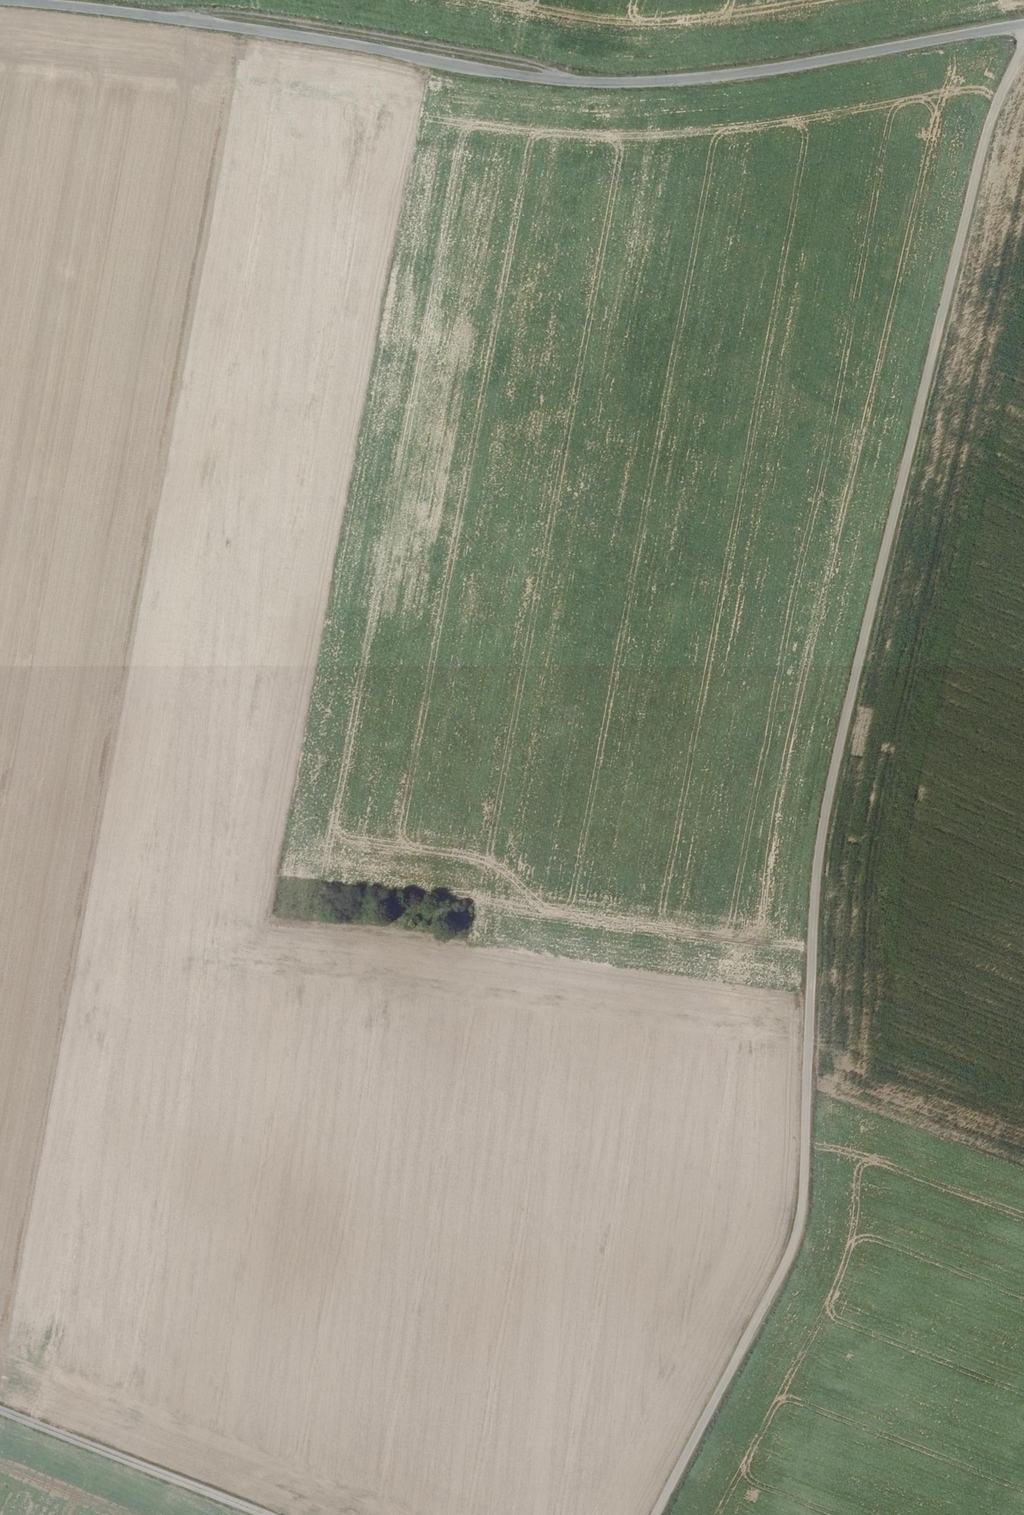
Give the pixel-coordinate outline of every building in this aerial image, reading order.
[(381,914),(388,923),(393,920),(387,910),(381,914)]
